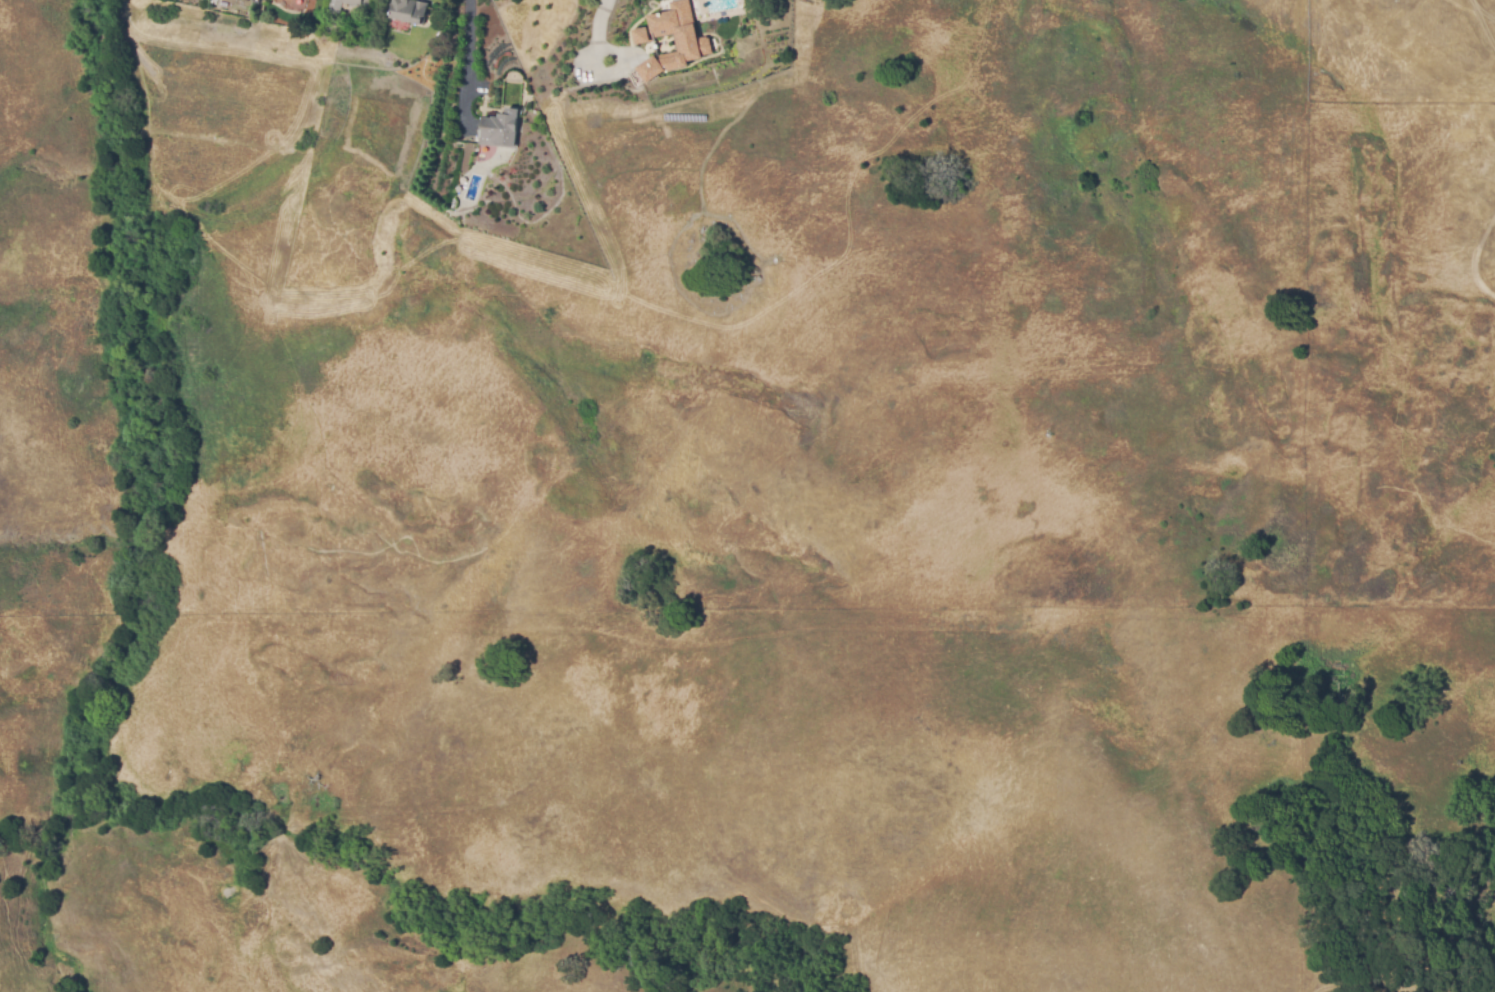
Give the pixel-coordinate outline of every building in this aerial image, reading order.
[(385,18),(389,0),(409,0),(427,3),(423,25),(385,18)] [(668,2),(676,0),(689,0),(698,38),(709,35),(714,53),(702,56),(703,59),(686,63),(687,66),(660,74),(645,84),(634,67),(653,55),(656,59),(681,53),(674,28),(646,34),(648,41),(633,45),(629,30),(644,26),(645,31),(648,30),(645,15),(670,9),(668,2)] [(516,109),(514,147),(475,145),(476,117),(493,118),(494,108),(516,109)]
